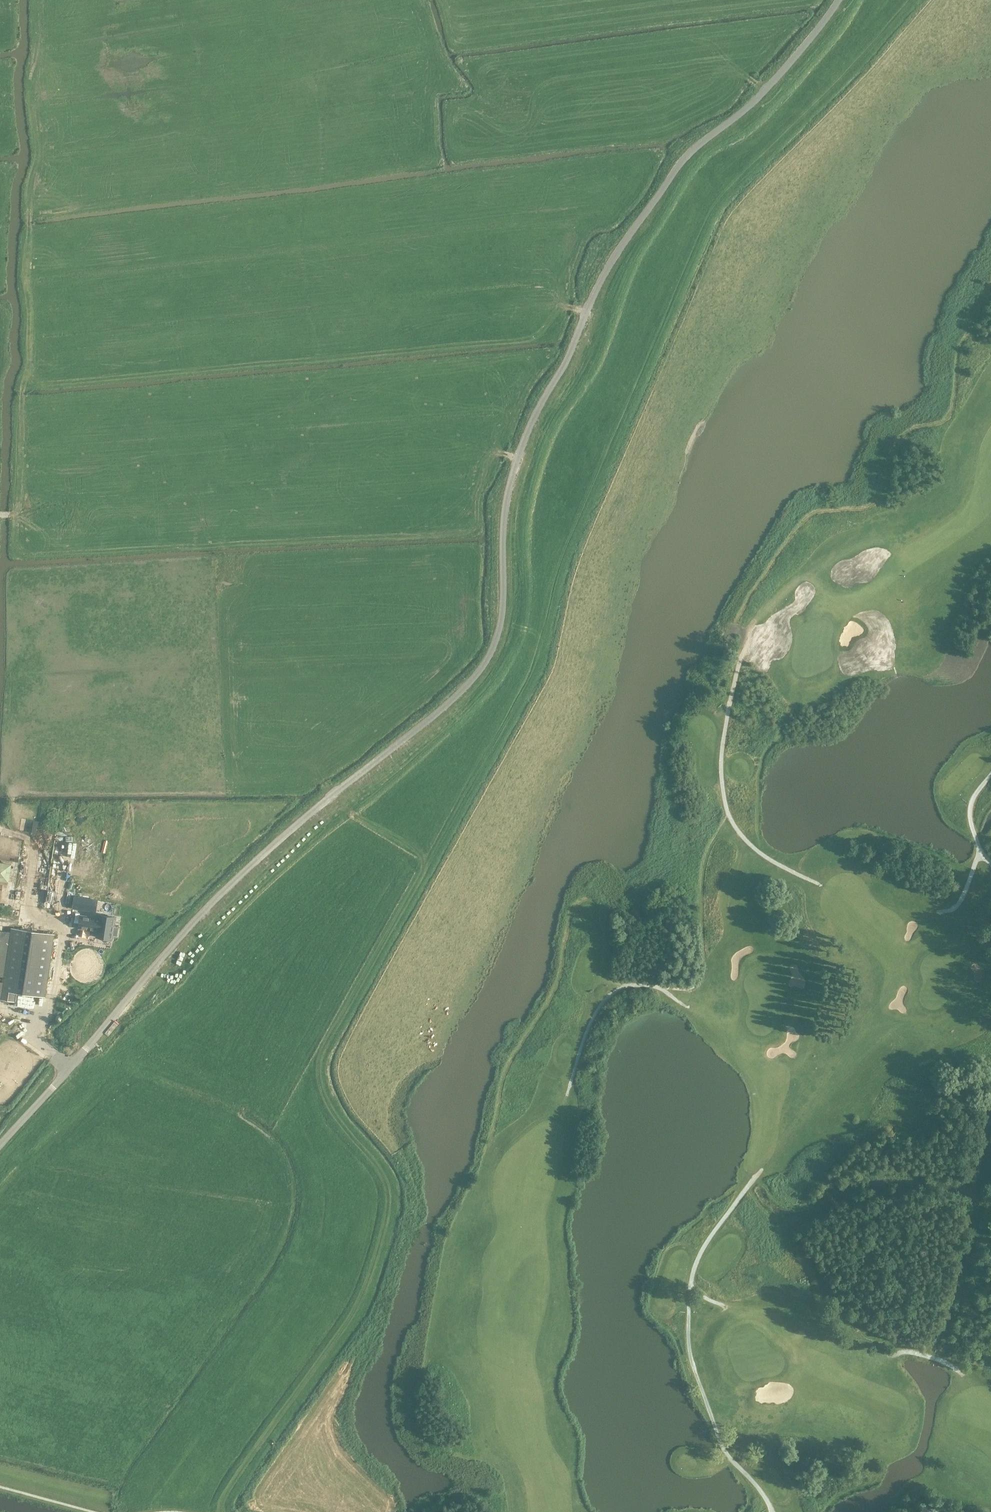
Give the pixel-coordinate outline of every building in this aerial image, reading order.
[(71,890),(75,842),(55,841),(51,888),(71,890)] [(9,881),(13,863),(0,861),(0,880),(9,881)] [(118,927),(114,927),(116,917),(99,914),(99,917),(81,915),(79,928),(97,930),(96,936),(112,939),(113,935),(117,935),(118,927)] [(45,997),(54,934),(12,928),(1,1000),(14,1001),(15,993),(45,997)]
